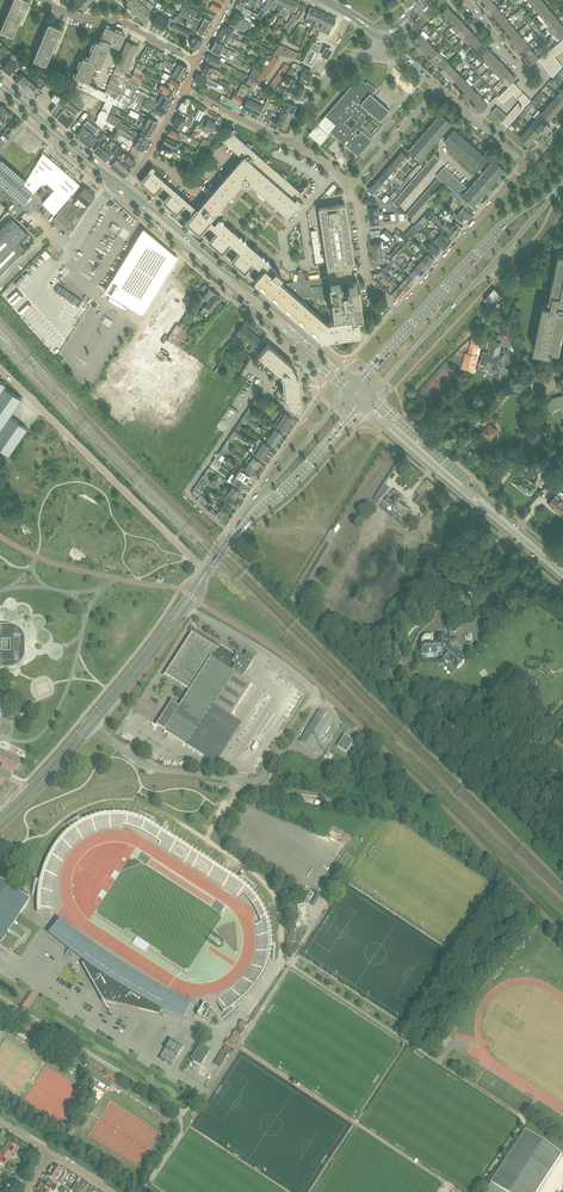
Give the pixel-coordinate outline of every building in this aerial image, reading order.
[(20,17),(28,0),(13,0),(8,11),(20,17)] [(88,3),(85,0),(77,0),(75,1),(83,9),(88,3)] [(132,7),(137,12),(144,4),(148,1),(146,0),(138,0),(132,7)] [(148,1),(144,4),(137,12),(143,18),(150,10),(154,6),(148,0),(148,1)] [(216,3),(212,0),(203,0),(207,3),(206,6),(218,13),(222,5),(216,3)] [(271,6),(275,8),(277,3),(280,4),(282,0),(273,0),(271,6)] [(291,0),(282,0),(280,4),(283,5),(279,13),(281,14),(279,18),(275,26),(278,28),(283,17),(286,12),(285,11),(287,7),(291,0)] [(295,10),(299,2),(298,1),(298,0),(291,0),(287,7),(285,11),(286,12),(283,17),(286,19),(287,18),(289,14),(290,14),(292,13),(292,11),(292,9),(295,10)] [(492,0),(484,7),(489,13),(497,7),(492,0)] [(543,0),(535,7),(540,13),(548,6),(543,0)] [(237,7),(242,10),(245,4),(240,1),(237,7)] [(210,29),(213,22),(205,18),(204,18),(201,17),(200,20),(194,17),(197,11),(184,5),(180,13),(188,17),(193,19),(197,22),(210,29)] [(448,6),(440,14),(446,20),(454,12),(448,6)] [(548,6),(540,13),(545,20),(553,13),(548,6)] [(311,7),(303,24),(307,25),(308,21),(311,23),(313,18),(317,10),(311,7)] [(497,7),(489,13),(494,20),(502,13),(497,7)] [(265,11),(262,9),(257,17),(260,19),(265,11)] [(316,20),(310,34),(313,36),(320,21),(323,13),(317,10),(313,18),(316,20)] [(519,10),(514,14),(518,18),(521,15),(522,15),(522,14),(519,10)] [(20,17),(8,11),(0,29),(0,30),(12,35),(20,17)] [(164,14),(158,11),(152,22),(158,26),(164,14)] [(251,11),(248,16),(255,19),(258,15),(251,11)] [(244,16),(241,15),(236,12),(235,12),(233,15),(234,16),(233,17),(248,25),(250,26),(251,24),(242,19),(244,16)] [(454,12),(446,20),(452,26),(460,18),(454,12)] [(294,21),(297,16),(294,13),(291,18),(283,29),(287,31),(294,21)] [(320,21),(323,23),(320,29),(323,30),(330,16),(323,13),(320,21)] [(502,13),(494,20),(499,26),(507,19),(502,13)] [(553,13),(545,20),(550,26),(559,19),(553,13)] [(170,17),(164,14),(158,26),(164,29),(170,17)] [(332,27),(334,24),(336,18),(330,16),(323,30),(326,31),(329,25),(332,27)] [(195,26),(193,28),(198,30),(197,30),(206,35),(210,29),(197,22),(193,19),(188,17),(186,21),(191,23),(195,26)] [(246,28),(248,25),(233,17),(232,19),(231,19),(229,22),(230,23),(241,29),(243,26),(246,28)] [(460,18),(452,26),(457,32),(465,24),(460,18)] [(507,19),(499,26),(504,32),(513,25),(507,19)] [(550,26),(555,32),(562,26),(562,24),(559,19),(550,26)] [(48,22),(41,40),(53,46),(61,27),(48,22)] [(198,48),(202,40),(194,36),(195,33),(187,29),(174,22),(171,28),(187,36),(186,38),(186,39),(184,43),(189,45),(190,43),(198,48)] [(238,40),(239,38),(231,33),(234,29),(225,24),(221,30),(236,39),(238,40)] [(465,24),(457,32),(463,38),(471,30),(465,24)] [(86,80),(95,62),(99,64),(109,41),(120,46),(125,34),(105,25),(99,41),(96,39),(88,58),(83,56),(75,75),(86,80)] [(513,25),(504,32),(509,38),(518,31),(513,25)] [(221,30),(218,37),(227,42),(229,37),(237,42),(238,40),(236,39),(221,30)] [(471,30),(463,38),(469,43),(477,36),(471,30)] [(518,31),(509,38),(514,45),(523,38),(518,31)] [(421,33),(411,42),(415,46),(417,45),(418,47),(426,39),(421,33)] [(477,36),(469,43),(474,49),(482,42),(477,36)] [(523,38),(514,45),(520,51),(528,44),(523,38)] [(217,39),(213,45),(228,52),(229,50),(223,46),(225,43),(217,39)] [(426,39),(418,47),(424,52),(432,45),(426,39)] [(46,64),(53,46),(41,40),(33,58),(46,64)] [(104,92),(106,93),(109,94),(115,98),(121,84),(125,73),(128,67),(138,46),(127,41),(124,46),(117,63),(104,92)] [(321,46),(315,43),(313,42),(310,48),(308,52),(307,52),(303,61),(312,66),(316,58),(319,53),(317,52),(321,46)] [(482,42),(474,49),(480,55),(488,48),(482,42)] [(278,47),(276,50),(274,53),(295,58),(298,53),(280,44),(278,47)] [(528,44),(520,51),(525,57),(533,50),(528,44)] [(154,49),(147,45),(140,58),(147,62),(154,49)] [(213,45),(210,50),(218,55),(220,52),(229,57),(230,54),(228,52),(213,45)] [(432,45),(424,52),(430,58),(438,51),(432,45)] [(326,46),(321,55),(328,58),(333,49),(326,46)] [(488,48),(480,55),(485,61),(493,53),(488,48)] [(553,48),(545,55),(547,58),(549,60),(554,56),(557,54),(553,48)] [(462,49),(459,52),(459,53),(461,54),(462,56),(461,57),(462,58),(463,58),(464,59),(465,58),(467,56),(466,55),(466,54),(467,54),(467,53),(466,53),(463,49),(462,49)] [(533,50),(525,57),(530,64),(538,57),(533,50)] [(438,51),(430,58),(435,64),(443,57),(438,51)] [(493,53),(485,61),(491,67),(499,59),(493,53)] [(221,60),(216,57),(210,54),(210,55),(208,54),(206,58),(208,59),(207,61),(212,63),(217,66),(220,68),(222,65),(226,67),(229,69),(229,68),(230,69),(231,66),(220,60),(221,60)] [(16,70),(23,62),(16,56),(12,60),(10,58),(2,67),(9,73),(13,68),(16,70)] [(443,57),(435,64),(441,70),(449,62),(443,57)] [(499,59),(491,67),(497,73),(504,65),(499,59)] [(135,68),(141,71),(144,65),(138,62),(135,68)] [(169,62),(168,65),(184,73),(187,67),(178,62),(177,66),(169,62)] [(449,62),(441,70),(446,76),(454,68),(449,62)] [(213,67),(205,63),(202,70),(210,75),(211,72),(217,76),(220,70),(213,67)] [(560,63),(554,67),(556,69),(558,71),(562,66),(560,63)] [(311,75),(306,72),(304,71),(306,68),(296,64),(294,67),(297,68),(296,71),(297,74),(300,75),(299,79),(307,83),(307,82),(309,83),(312,78),(310,78),(311,75)] [(168,65),(166,67),(174,71),(172,74),(181,79),(184,73),(168,65)] [(504,65),(497,73),(502,79),(510,71),(504,65)] [(258,75),(260,73),(261,71),(254,67),(249,76),(250,76),(255,79),(257,77),(258,75)] [(145,73),(141,71),(135,68),(133,71),(134,71),(131,76),(140,81),(143,76),(140,75),(141,74),(144,76),(145,73)] [(454,68),(446,76),(452,82),(460,74),(454,68)] [(167,83),(171,85),(176,88),(180,81),(171,76),(172,76),(164,72),(160,70),(158,73),(169,80),(167,83)] [(510,71),(502,79),(508,85),(516,77),(510,71)] [(23,88),(30,80),(21,72),(14,80),(23,88)] [(140,81),(131,76),(125,73),(121,84),(143,96),(145,92),(138,88),(141,82),(140,81)] [(207,78),(203,76),(198,73),(196,77),(194,80),(203,85),(205,82),(211,86),(211,85),(216,88),(218,84),(207,78)] [(41,79),(35,74),(32,78),(38,83),(41,82),(41,79)] [(460,74),(452,82),(458,88),(466,80),(460,74)] [(168,90),(170,87),(163,84),(164,83),(157,80),(158,79),(152,76),(150,80),(160,86),(158,89),(161,91),(166,94),(167,93),(168,92),(169,91),(168,90)] [(255,80),(255,79),(250,76),(246,83),(251,85),(255,80)] [(389,109),(372,94),(377,89),(375,87),(368,81),(366,83),(359,77),(325,115),(310,133),(316,138),(320,143),(324,138),(330,131),(338,138),(344,143),(347,140),(350,143),(347,146),(358,156),(372,140),(370,138),(383,123),(380,120),(389,109)] [(220,79),(218,83),(228,89),(231,85),(220,79)] [(32,96),(39,88),(30,80),(23,88),(32,96)] [(251,85),(249,87),(247,90),(243,97),(247,99),(248,98),(259,82),(258,82),(255,80),(251,85)] [(466,80),(458,88),(463,93),(471,86),(466,80)] [(247,90),(249,87),(242,83),(237,93),(243,97),(247,90)] [(147,98),(143,96),(121,84),(115,98),(118,100),(120,101),(125,103),(127,104),(140,111),(143,105),(147,107),(148,104),(154,108),(152,110),(161,115),(165,109),(146,98),(147,98)] [(289,92),(288,91),(287,90),(278,85),(276,89),(285,94),(293,98),(298,100),(300,97),(301,97),(304,93),(303,92),(305,88),(303,87),(300,85),(298,84),(297,84),(294,89),(292,88),(289,92)] [(471,86),(463,93),(469,99),(477,92),(471,86)] [(78,111),(61,97),(56,92),(51,98),(56,103),(50,112),(51,112),(62,122),(61,122),(67,127),(75,117),(74,116),(76,113),(78,111)] [(477,92),(469,99),(474,105),(482,97),(477,92)] [(523,107),(531,100),(524,93),(523,93),(519,98),(521,100),(519,102),(520,103),(520,104),(521,105),(523,107)] [(105,101),(104,105),(110,108),(112,105),(113,102),(115,98),(109,94),(105,101)] [(160,104),(166,107),(170,98),(164,95),(161,94),(159,99),(155,97),(151,94),(149,98),(151,99),(160,104)] [(239,103),(242,98),(233,94),(231,99),(239,103)] [(283,94),(280,101),(286,104),(284,108),(293,113),(296,105),(289,102),(291,98),(283,94)] [(552,100),(560,107),(562,104),(562,99),(558,94),(552,100)] [(247,99),(243,106),(251,110),(257,98),(253,96),(252,100),(248,98),(247,99)] [(482,97),(474,105),(480,111),(488,104),(482,97)] [(257,98),(251,110),(258,114),(263,105),(258,103),(260,100),(257,98)] [(552,100),(547,106),(555,114),(560,107),(552,100)] [(120,101),(117,106),(122,109),(124,106),(125,103),(120,101)] [(115,115),(119,109),(112,105),(110,108),(109,112),(115,115)] [(547,106),(542,113),(550,120),(555,114),(547,106)] [(493,111),(492,112),(502,121),(507,116),(497,107),(493,111)] [(284,108),(280,115),(289,120),(293,113),(284,108)] [(95,120),(94,120),(102,127),(102,128),(105,120),(109,112),(102,109),(101,110),(99,113),(98,116),(97,119),(95,121),(95,120)] [(199,109),(194,117),(199,120),(204,112),(199,109)] [(9,112),(7,110),(0,118),(0,122),(2,120),(5,122),(12,115),(12,114),(12,113),(10,112),(9,112)] [(122,119),(115,115),(109,112),(105,120),(128,132),(131,127),(121,122),(122,119)] [(424,155),(448,128),(452,124),(450,121),(441,113),(409,150),(422,160),(425,157),(424,155)] [(542,113),(536,119),(544,126),(550,120),(542,113)] [(177,116),(173,124),(181,129),(184,124),(189,127),(193,119),(187,115),(184,120),(177,116)] [(274,117),(272,121),(285,127),(289,120),(280,115),(278,120),(274,117)] [(142,116),(141,119),(146,122),(145,123),(155,128),(158,122),(149,117),(148,119),(142,116)] [(21,123),(19,121),(20,120),(17,117),(16,118),(15,117),(9,125),(12,128),(11,129),(12,130),(8,135),(10,137),(17,128),(21,123)] [(208,119),(204,126),(208,129),(207,132),(210,134),(216,123),(208,119)] [(536,119),(531,125),(539,132),(544,126),(536,119)] [(98,130),(94,126),(88,120),(83,125),(75,134),(76,134),(81,138),(90,146),(97,138),(94,135),(98,130)] [(105,120),(102,128),(110,134),(114,127),(115,125),(105,120)] [(141,121),(138,126),(143,128),(142,129),(151,134),(155,128),(145,123),(141,121)] [(531,125),(526,131),(534,138),(539,132),(531,125)] [(168,133),(168,134),(179,140),(181,137),(186,140),(188,136),(179,131),(179,132),(171,128),(170,130),(169,130),(168,132),(168,133)] [(122,131),(120,134),(128,138),(130,140),(130,139),(135,142),(134,145),(136,146),(143,150),(146,143),(132,135),(128,132),(123,129),(122,131)] [(478,170),(484,163),(488,158),(454,129),(444,141),(478,170)] [(135,130),(132,135),(146,143),(150,136),(141,131),(140,133),(135,130)] [(282,275),(278,271),(277,271),(275,269),(276,268),(219,219),(214,224),(209,220),(214,215),(241,185),(243,185),(248,184),(251,184),(285,213),(285,218),(285,219),(296,206),(298,207),(300,204),(300,203),(302,201),(297,196),(301,192),(240,138),(231,131),(225,138),(223,140),(242,157),(201,203),(202,204),(200,205),(200,204),(194,205),(193,206),(152,170),(153,169),(155,168),(152,166),(149,169),(150,171),(140,181),(154,193),(160,186),(162,188),(164,186),(168,191),(167,192),(169,194),(163,201),(176,213),(183,205),(185,207),(186,206),(191,210),(190,212),(192,214),(186,221),(199,233),(206,225),(208,227),(209,226),(214,230),(213,231),(215,233),(208,241),(222,252),(228,245),(230,247),(232,245),(237,250),(235,251),(238,253),(231,260),(244,272),(251,265),(253,267),(254,265),(261,271),(254,280),(322,340),(361,334),(358,318),(357,318),(357,316),(361,315),(356,283),(353,283),(350,265),(354,265),(345,204),(319,208),(327,262),(329,276),(303,280),(303,276),(302,276),(299,277),(298,277),(299,281),(286,283),(283,280),(280,277),(282,275)] [(526,131),(520,137),(528,144),(534,138),(526,131)] [(201,143),(208,146),(211,142),(215,136),(212,134),(208,140),(204,138),(201,143)] [(180,143),(172,139),(166,136),(165,139),(164,139),(163,140),(164,141),(163,142),(177,149),(180,143)] [(99,155),(108,144),(105,142),(102,145),(99,143),(93,150),(99,155)] [(203,154),(208,146),(201,143),(197,151),(203,154)] [(105,160),(111,153),(108,151),(111,147),(108,144),(99,155),(105,160)] [(161,145),(160,148),(158,151),(170,157),(170,155),(175,158),(178,153),(168,147),(167,148),(161,145)] [(112,153),(116,156),(117,157),(117,156),(119,154),(120,155),(123,151),(118,147),(118,146),(112,153)] [(133,166),(136,162),(123,151),(120,155),(119,154),(117,156),(117,157),(111,165),(122,175),(126,174),(131,168),(126,164),(121,160),(122,159),(123,160),(124,159),(133,166)] [(197,163),(203,154),(197,151),(192,160),(197,163)] [(403,151),(398,157),(405,163),(410,157),(403,151)] [(43,203),(54,215),(80,185),(64,171),(64,169),(62,167),(61,168),(43,152),(26,179),(2,158),(0,160),(0,181),(19,198),(24,203),(26,201),(41,184),(43,184),(45,183),(47,182),(54,189),(43,202),(43,203)] [(434,155),(415,177),(420,181),(439,159),(434,155)] [(398,157),(393,162),(400,168),(405,163),(398,157)] [(192,170),(197,163),(192,160),(188,168),(192,170)] [(474,206),(501,174),(505,170),(494,160),(466,192),(464,191),(461,195),(474,206)] [(393,162),(388,167),(395,173),(400,168),(393,162)] [(413,170),(416,173),(421,167),(418,164),(413,170)] [(458,195),(459,195),(466,186),(444,166),(436,175),(458,195)] [(388,167),(384,173),(391,179),(395,173),(388,167)] [(384,173),(379,178),(386,184),(391,179),(384,173)] [(379,178),(374,183),(381,190),(386,184),(379,178)] [(412,180),(393,202),(396,206),(398,207),(418,184),(412,180)] [(333,183),(325,192),(329,196),(337,187),(333,183)] [(374,183),(369,189),(376,195),(381,190),(374,183)] [(93,197),(95,195),(85,187),(77,196),(71,203),(69,201),(53,220),(64,231),(70,223),(77,215),(80,217),(86,210),(92,201),(94,199),(93,197)] [(392,200),(389,197),(385,201),(378,195),(375,198),(380,203),(385,202),(388,205),(392,200)] [(468,203),(459,195),(458,195),(455,198),(459,201),(457,204),(462,208),(456,216),(462,221),(466,217),(467,218),(468,217),(469,217),(470,215),(472,212),(465,207),(468,203)] [(431,197),(426,202),(429,206),(434,200),(431,197)] [(379,207),(369,208),(370,216),(379,215),(383,214),(383,211),(379,211),(379,207)] [(424,215),(429,220),(434,214),(429,209),(424,215)] [(399,220),(399,213),(398,213),(394,213),(395,220),(385,221),(385,225),(396,224),(399,220)] [(379,215),(370,216),(371,223),(384,222),(384,219),(380,219),(379,215)] [(425,225),(429,220),(424,215),(420,220),(425,225)] [(0,228),(0,275),(26,249),(20,243),(28,234),(19,225),(11,217),(0,228)] [(447,219),(445,222),(458,233),(463,227),(456,220),(453,224),(447,219)] [(445,222),(442,226),(447,230),(446,232),(448,234),(453,238),(458,233),(445,222)] [(414,224),(409,230),(415,235),(420,229),(414,224)] [(317,229),(311,230),(314,251),(314,256),(316,263),(321,262),(317,229)] [(382,241),(377,242),(371,243),(372,244),(371,244),(371,246),(372,246),(373,250),(388,247),(389,247),(396,238),(385,229),(383,232),(390,238),(388,240),(386,240),(382,241)] [(440,234),(436,230),(435,229),(432,231),(438,236),(438,237),(447,245),(451,240),(442,232),(440,234)] [(410,238),(405,234),(401,230),(397,234),(400,237),(406,242),(410,238)] [(438,236),(432,231),(431,231),(429,233),(436,239),(434,241),(444,249),(447,245),(438,237),(438,236)] [(134,244),(105,290),(106,291),(110,293),(139,311),(141,312),(143,311),(177,257),(173,254),(144,236),(138,238),(135,242),(134,244)] [(426,246),(425,247),(435,255),(440,250),(430,241),(429,242),(428,242),(426,245),(426,246)] [(374,257),(384,255),(383,251),(388,250),(388,247),(373,250),(374,257)] [(30,274),(50,254),(45,249),(25,269),(30,274)] [(562,331),(562,252),(560,251),(550,298),(552,298),(551,304),(544,303),(534,349),(552,353),(552,350),(559,351),(562,331)] [(421,252),(418,255),(430,265),(434,260),(427,254),(425,256),(421,252)] [(375,263),(381,262),(385,262),(384,257),(389,257),(389,256),(391,256),(391,254),(389,254),(384,255),(374,257),(374,260),(374,262),(375,263)] [(418,255),(416,258),(420,261),(419,263),(426,270),(430,265),(418,255)] [(411,260),(409,263),(410,264),(421,274),(426,270),(419,263),(417,265),(411,260)] [(410,264),(405,270),(410,273),(417,279),(421,274),(410,264)] [(383,277),(385,278),(387,276),(381,270),(379,273),(383,277)] [(412,285),(416,281),(409,274),(407,276),(403,273),(400,275),(412,285)] [(408,290),(412,285),(400,275),(398,278),(402,282),(401,284),(408,290)] [(404,295),(389,282),(385,278),(383,277),(381,280),(387,285),(388,283),(391,286),(390,287),(394,291),(392,293),(399,300),(404,295)] [(399,286),(395,282),(391,279),(389,282),(404,295),(408,290),(401,284),(399,286)] [(198,292),(194,298),(202,304),(206,299),(208,301),(215,292),(208,286),(205,284),(198,292)] [(500,292),(495,288),(493,286),(488,292),(484,297),(491,303),(495,298),(500,292)] [(208,301),(200,312),(203,314),(208,308),(210,310),(217,302),(221,297),(215,292),(208,301)] [(87,307),(82,303),(78,309),(83,313),(87,307)] [(505,322),(498,324),(501,338),(508,337),(505,322)] [(243,324),(233,336),(235,339),(239,334),(241,336),(247,328),(243,324)] [(243,337),(239,342),(241,344),(252,332),(247,328),(241,336),(243,337)] [(252,332),(241,344),(244,346),(248,341),(250,343),(256,335),(252,332)] [(251,344),(247,349),(250,351),(260,339),(256,335),(250,343),(251,344)] [(466,353),(462,368),(474,371),(477,356),(475,356),(477,348),(478,348),(480,341),(472,339),(469,354),(466,353)] [(508,368),(505,369),(501,356),(498,355),(501,344),(492,342),(489,353),(484,352),(481,363),(486,364),(485,365),(486,365),(485,368),(489,369),(490,373),(494,372),(496,378),(507,375),(507,374),(509,373),(510,372),(509,369),(508,368)] [(293,365),(268,343),(259,353),(282,373),(280,375),(282,378),(284,378),(286,400),(288,400),(288,401),(288,402),(287,404),(286,403),(286,404),(297,412),(300,408),(298,374),(296,374),(296,373),(295,370),(295,369),(293,367),(292,367),(293,365)] [(9,455),(27,428),(10,416),(21,399),(4,387),(5,384),(0,381),(0,448),(9,455)] [(552,398),(553,400),(545,403),(544,402),(547,413),(548,413),(547,412),(553,411),(552,409),(560,406),(562,416),(562,395),(552,398)] [(244,416),(250,420),(253,417),(249,414),(252,410),(249,408),(244,416)] [(293,418),(285,413),(283,411),(278,418),(288,425),(293,418)] [(496,421),(491,417),(492,416),(488,412),(486,415),(481,421),(485,424),(482,428),(484,429),(483,430),(491,437),(492,435),(494,437),(496,437),(498,434),(498,433),(496,431),(497,429),(492,425),(496,421)] [(248,423),(250,420),(244,416),(239,423),(242,425),(245,421),(248,423)] [(284,431),(288,425),(278,418),(277,420),(279,422),(277,426),(284,431)] [(239,429),(242,425),(239,423),(234,431),(240,435),(243,432),(239,429)] [(541,431),(535,427),(532,431),(529,436),(536,440),(540,432),(541,431)] [(282,433),(278,430),(275,428),(271,434),(278,439),(282,433)] [(238,438),(240,435),(234,431),(229,438),(232,440),(235,436),(238,438)] [(274,445),(278,439),(271,434),(267,440),(274,445)] [(230,444),(232,440),(229,438),(224,446),(230,450),(232,446),(230,444)] [(270,446),(265,443),(263,441),(261,445),(258,443),(256,446),(266,453),(270,446)] [(228,453),(230,450),(224,446),(219,453),(222,455),(225,451),(228,453)] [(262,459),(266,453),(256,446),(252,452),(262,459)] [(219,459),(222,455),(219,453),(214,460),(220,465),(222,461),(219,459)] [(256,468),(260,461),(251,455),(246,461),(248,463),(256,468)] [(218,468),(220,465),(214,460),(209,468),(212,470),(215,466),(218,468)] [(252,473),(256,468),(248,463),(244,468),(252,473)] [(209,474),(212,470),(209,468),(204,475),(210,479),(212,476),(209,474)] [(241,468),(236,475),(238,477),(246,482),(250,476),(245,473),(243,471),(244,470),(241,468)] [(529,494),(531,492),(537,485),(521,472),(518,475),(516,473),(512,478),(514,480),(515,481),(513,483),(517,486),(519,484),(526,490),(525,491),(529,494)] [(232,473),(227,480),(234,485),(235,483),(242,488),(246,482),(238,477),(236,475),(235,475),(232,473)] [(208,482),(210,479),(204,475),(199,483),(202,485),(205,480),(208,482)] [(550,480),(544,475),(542,479),(548,483),(550,480)] [(550,501),(549,502),(561,512),(562,514),(562,500),(557,495),(562,487),(562,484),(556,478),(546,490),(554,496),(550,501)] [(199,489),(202,485),(199,483),(194,490),(200,494),(202,491),(199,489)] [(389,489),(384,484),(376,497),(379,501),(389,489)] [(240,491),(235,487),(233,486),(228,492),(236,497),(240,491)] [(405,498),(394,489),(391,492),(396,496),(392,501),(387,497),(385,500),(389,504),(394,509),(393,510),(396,512),(397,511),(400,514),(399,515),(402,517),(403,516),(406,519),(408,517),(410,519),(411,517),(412,517),(413,516),(412,516),(414,514),(405,506),(406,505),(403,502),(405,498)] [(236,497),(228,492),(225,490),(224,492),(227,494),(224,498),(231,503),(236,497)] [(198,500),(200,502),(201,502),(201,501),(204,504),(205,504),(208,500),(201,495),(200,497),(198,499),(198,500)] [(232,507),(227,503),(225,502),(220,508),(227,513),(232,507)] [(227,513),(220,508),(214,503),(212,506),(219,510),(216,514),(215,516),(219,519),(220,517),(223,519),(227,513)] [(9,670),(10,670),(11,670),(13,669),(14,669),(15,669),(16,668),(17,668),(18,667),(19,666),(20,666),(21,665),(21,664),(22,663),(23,662),(23,661),(24,660),(24,659),(25,657),(25,656),(25,655),(25,654),(25,642),(25,641),(25,640),(25,639),(24,638),(24,636),(23,635),(23,634),(22,633),(21,632),(21,631),(20,631),(19,630),(18,629),(17,629),(16,628),(15,627),(14,627),(12,627),(11,627),(10,626),(9,626),(4,626),(3,626),(2,627),(1,627),(0,627),(0,670),(9,670)] [(171,702),(156,725),(172,735),(187,745),(205,756),(230,716),(252,683),(243,677),(251,663),(250,662),(252,659),(246,655),(244,658),(244,659),(241,657),(240,658),(220,646),(210,639),(207,642),(192,633),(165,674),(190,690),(179,707),(171,702)] [(450,661),(456,667),(457,668),(459,666),(460,666),(463,663),(463,662),(464,660),(462,658),(463,657),(463,655),(463,654),(461,653),(460,653),(458,653),(457,654),(451,648),(452,648),(450,646),(448,648),(447,647),(447,637),(439,637),(439,643),(434,644),(433,635),(425,635),(421,639),(422,654),(426,654),(426,657),(436,656),(441,656),(442,657),(439,661),(440,661),(441,662),(441,664),(442,664),(443,665),(444,665),(445,666),(446,666),(450,661)] [(393,678),(387,671),(386,672),(381,676),(387,682),(388,684),(389,683),(394,679),(393,678)] [(406,676),(413,684),(414,684),(415,685),(416,685),(417,684),(418,684),(419,683),(420,682),(420,681),(420,680),(420,679),(420,678),(419,677),(419,676),(418,676),(417,675),(416,675),(415,675),(414,675),(409,673),(408,673),(407,673),(407,674),(406,674),(406,675),(406,676)] [(418,711),(412,706),(409,709),(408,710),(411,713),(420,720),(423,716),(418,711)] [(312,749),(321,735),(332,717),(319,710),(299,741),(312,749)] [(353,741),(344,735),(337,746),(346,752),(353,741)] [(261,789),(261,793),(321,800),(321,796),(261,789)] [(3,882),(0,880),(0,943),(1,943),(9,931),(11,932),(22,939),(26,933),(13,924),(20,914),(29,900),(27,898),(30,894),(22,889),(6,878),(3,882)] [(309,893),(305,900),(309,903),(314,905),(320,895),(316,892),(315,894),(311,891),(309,893)] [(69,930),(60,922),(51,931),(93,963),(97,958),(103,962),(109,966),(115,970),(121,974),(127,978),(133,982),(140,986),(146,990),(152,994),(159,997),(156,1002),(155,1002),(171,1010),(183,1017),(189,1005),(169,995),(159,990),(150,985),(141,980),(132,975),(122,968),(110,961),(99,952),(88,944),(77,936),(69,930)] [(160,1013),(161,1012),(162,1009),(154,1004),(155,1002),(156,1002),(159,997),(152,994),(146,990),(140,986),(133,982),(127,978),(121,974),(115,970),(109,966),(103,962),(97,958),(93,963),(92,965),(89,963),(89,962),(86,960),(85,962),(84,964),(82,965),(82,964),(82,965),(85,970),(93,985),(95,989),(102,1000),(101,1000),(101,1001),(160,1015),(157,1014),(158,1013),(159,1011),(160,1012),(159,1013),(160,1013)] [(31,992),(21,1007),(24,1009),(34,994),(31,992)] [(199,1014),(198,1014),(208,1020),(214,1010),(204,1004),(204,1005),(199,1014)] [(20,1027),(22,1028),(23,1028),(31,1034),(33,1035),(36,1029),(24,1022),(20,1027)] [(170,1040),(158,1059),(171,1067),(183,1048),(170,1040)] [(196,1062),(201,1065),(210,1049),(206,1047),(200,1043),(190,1059),(193,1060),(196,1062)] [(105,1074),(93,1066),(89,1064),(86,1069),(88,1070),(86,1073),(106,1086),(107,1085),(110,1087),(112,1083),(116,1086),(117,1085),(120,1080),(106,1071),(105,1074)] [(562,1154),(525,1129),(491,1182),(485,1191),(486,1191),(537,1191),(562,1154)] [(2,1152),(10,1156),(13,1158),(16,1154),(13,1152),(16,1147),(9,1142),(2,1152)] [(34,1154),(28,1151),(24,1157),(30,1161),(34,1154)] [(10,1156),(2,1152),(0,1155),(0,1164),(4,1166),(10,1156)] [(63,1168),(62,1170),(53,1165),(50,1170),(63,1178),(66,1173),(66,1172),(67,1170),(63,1168)] [(57,1187),(63,1178),(50,1170),(46,1176),(53,1180),(51,1183),(57,1187)] [(51,1183),(49,1186),(42,1182),(39,1187),(46,1191),(50,1191),(51,1191),(53,1191),(54,1191),(57,1187),(51,1183)] [(80,1184),(76,1190),(80,1191),(82,1191),(85,1187),(83,1186),(80,1184)]
